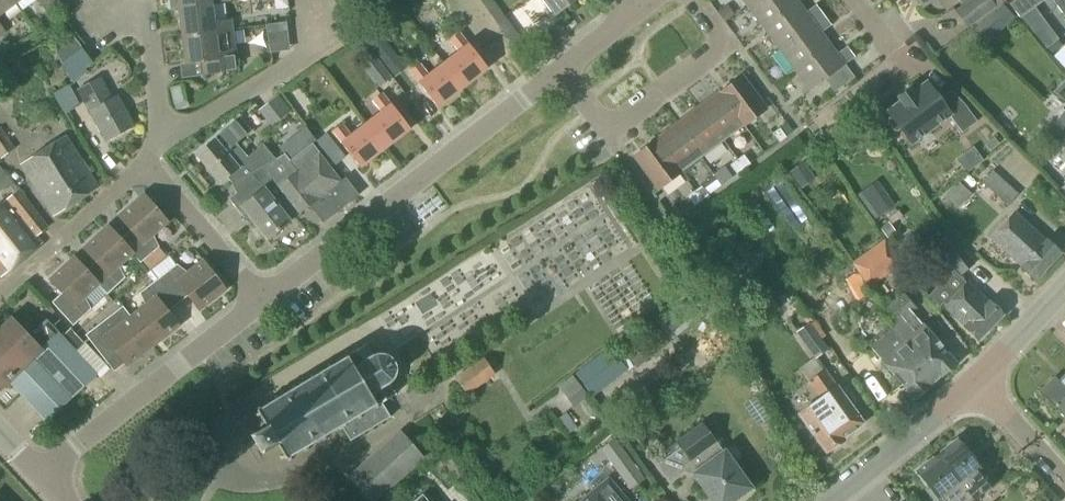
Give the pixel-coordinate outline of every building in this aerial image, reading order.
[(16,5),(12,0),(0,0),(0,16),(16,5)] [(55,9),(48,0),(36,0),(41,7),(47,15),(55,9)] [(55,9),(62,4),(59,0),(48,0),(55,9)] [(211,4),(211,0),(176,0),(178,9),(211,4)] [(254,2),(256,16),(272,14),(270,0),(263,0),(254,2)] [(500,12),(492,0),(479,0),(492,18),(500,12)] [(554,16),(576,0),(542,0),(554,16)] [(797,3),(795,0),(756,0),(747,7),(762,28),(797,3)] [(921,9),(932,0),(915,0),(921,9)] [(944,11),(959,0),(936,0),(944,11)] [(961,6),(974,23),(996,8),(990,0),(969,0),(961,6)] [(1064,17),(1064,16),(1064,0),(1051,0),(1064,17)] [(778,50),(823,16),(816,6),(805,13),(797,3),(762,28),(778,50)] [(181,37),(215,33),(232,31),(231,22),(214,24),(211,4),(178,9),(181,37)] [(733,15),(726,5),(718,11),(725,21),(733,15)] [(985,44),(1014,18),(1002,5),(973,31),(985,44)] [(529,11),(514,23),(531,43),(546,32),(529,11)] [(500,12),(492,18),(511,44),(520,38),(500,12)] [(793,71),(829,45),(820,34),(831,26),(823,16),(778,50),(793,71)] [(265,25),(267,36),(287,33),(286,22),(265,25)] [(1050,29),(1037,38),(1046,49),(1058,39),(1050,29)] [(237,71),(236,58),(232,31),(215,33),(181,37),(185,65),(201,62),(203,76),(237,71)] [(442,65),(460,90),(486,69),(468,45),(459,33),(448,41),(457,54),(442,65)] [(393,78),(405,68),(381,36),(369,46),(393,78)] [(829,45),(793,71),(809,92),(841,68),(854,59),(846,48),(836,55),(829,45)] [(83,69),(90,63),(82,52),(63,66),(73,83),(86,73),(83,69)] [(378,87),(391,77),(377,60),(364,70),(378,87)] [(460,90),(442,65),(429,76),(419,64),(409,72),(436,108),(460,90)] [(112,99),(100,77),(77,89),(89,111),(106,142),(133,127),(117,96),(112,99)] [(719,93),(744,126),(765,110),(741,77),(719,93)] [(939,101),(927,85),(927,84),(926,83),(924,84),(925,84),(912,94),(909,91),(898,99),(901,102),(888,112),(888,111),(886,112),(888,114),(891,118),(888,120),(888,123),(894,131),(897,132),(900,130),(910,143),(911,145),(912,144),(912,143),(948,116),(961,134),(977,122),(963,104),(951,92),(939,101)] [(62,97),(74,114),(84,106),(72,90),(62,97)] [(723,142),(744,126),(719,93),(698,109),(723,142)] [(364,125),(381,151),(408,130),(381,94),(371,102),(380,114),(364,125)] [(271,127),(290,112),(277,95),(258,111),(271,127)] [(701,158),(723,142),(698,109),(677,124),(701,158)] [(1054,123),(1064,133),(1064,111),(1054,123)] [(195,154),(219,184),(250,160),(239,146),(227,156),(222,149),(243,132),(235,122),(195,154)] [(381,151),(364,125),(351,136),(342,124),(331,132),(341,144),(359,168),(381,151)] [(680,173),(701,158),(677,124),(655,140),(680,173)] [(15,148),(1,128),(0,128),(0,158),(15,148)] [(779,143),(786,138),(779,128),(772,134),(779,143)] [(282,151),(284,154),(250,174),(231,186),(236,194),(232,197),(251,221),(252,221),(266,240),(289,222),(289,221),(299,213),(300,215),(319,200),(319,199),(324,195),(337,212),(358,196),(345,178),(339,182),(311,146),(317,141),(308,131),(282,151)] [(54,216),(98,187),(64,136),(20,165),(54,216)] [(658,189),(680,173),(655,140),(634,156),(658,189)] [(736,175),(750,164),(743,155),(729,165),(736,175)] [(800,188),(814,179),(803,163),(789,172),(800,188)] [(17,190),(4,164),(0,166),(0,198),(17,190)] [(724,167),(713,175),(720,186),(732,178),(724,167)] [(987,183),(1013,206),(1026,191),(1000,168),(987,183)] [(957,208),(971,194),(957,181),(943,196),(957,208)] [(694,206),(707,196),(701,187),(687,197),(694,206)] [(41,244),(35,237),(47,228),(18,190),(0,206),(0,276),(2,278),(41,244)] [(132,253),(132,254),(140,263),(158,247),(158,246),(152,235),(167,222),(143,194),(118,216),(130,230),(120,239),(130,250),(132,253)] [(1046,241),(1015,212),(991,238),(1021,267),(1021,268),(1035,281),(1061,253),(1047,240),(1046,241)] [(130,250),(120,239),(107,226),(83,248),(95,262),(86,270),(98,284),(97,285),(106,295),(125,278),(124,277),(118,266),(132,254),(132,253),(130,250)] [(960,276),(975,264),(948,232),(934,245),(960,276)] [(868,288),(901,264),(884,240),(851,263),(868,288)] [(164,247),(147,261),(156,272),(173,258),(164,247)] [(98,284),(86,270),(73,257),(49,280),(61,293),(51,303),(72,326),(91,309),(90,308),(84,297),(97,285),(98,284)] [(158,279),(177,304),(187,296),(198,310),(225,290),(202,261),(187,273),(177,265),(176,264),(158,279)] [(874,300),(857,272),(838,284),(841,290),(847,287),(861,309),(874,300)] [(167,312),(177,304),(158,279),(139,293),(139,294),(144,306),(130,317),(129,318),(152,346),(178,326),(167,312)] [(989,302),(967,282),(944,307),(965,326),(964,327),(978,341),(1003,314),(989,301),(989,302)] [(903,295),(893,303),(904,317),(910,312),(914,308),(903,295)] [(893,303),(880,314),(892,327),(903,318),(904,317),(893,303)] [(129,318),(130,317),(122,306),(85,335),(107,364),(118,356),(126,366),(152,346),(129,318)] [(904,317),(903,318),(892,327),(888,330),(900,344),(880,360),(913,400),(929,386),(926,382),(931,378),(936,373),(940,378),(956,364),(953,361),(954,356),(950,351),(947,352),(946,353),(922,325),(910,312),(904,317)] [(11,320),(0,330),(0,388),(8,380),(46,420),(94,374),(45,322),(28,338),(11,320)] [(814,360),(828,350),(809,323),(795,333),(814,360)] [(371,358),(364,345),(346,356),(345,354),(252,411),(256,417),(260,415),(266,426),(251,436),(261,452),(277,443),(283,454),(279,456),(284,464),(342,429),(350,442),(390,417),(381,402),(394,395),(387,383),(390,381),(393,377),(395,373),(395,368),(393,363),(391,360),(388,357),(384,356),(378,355),(373,357),(371,358)] [(593,397),(625,373),(607,349),(575,373),(593,397)] [(466,395),(495,374),(483,357),(454,378),(466,395)] [(825,453),(843,440),(842,439),(862,424),(836,388),(823,371),(807,383),(820,400),(798,415),(825,453)] [(573,407),(587,397),(572,376),(558,386),(573,407)] [(1059,385),(1055,381),(1042,395),(1064,418),(1064,379),(1059,385)] [(723,454),(699,423),(675,442),(679,448),(656,466),(669,484),(683,474),(693,476),(711,500),(731,500),(749,488),(723,454)] [(425,458),(400,430),(348,477),(369,500),(377,500),(425,458)] [(625,482),(638,472),(615,440),(601,450),(625,482)] [(972,500),(973,500),(992,486),(981,473),(982,472),(957,440),(937,456),(972,500)] [(937,456),(916,473),(938,500),(972,500),(937,456)] [(607,478),(579,500),(626,500),(607,478)]
